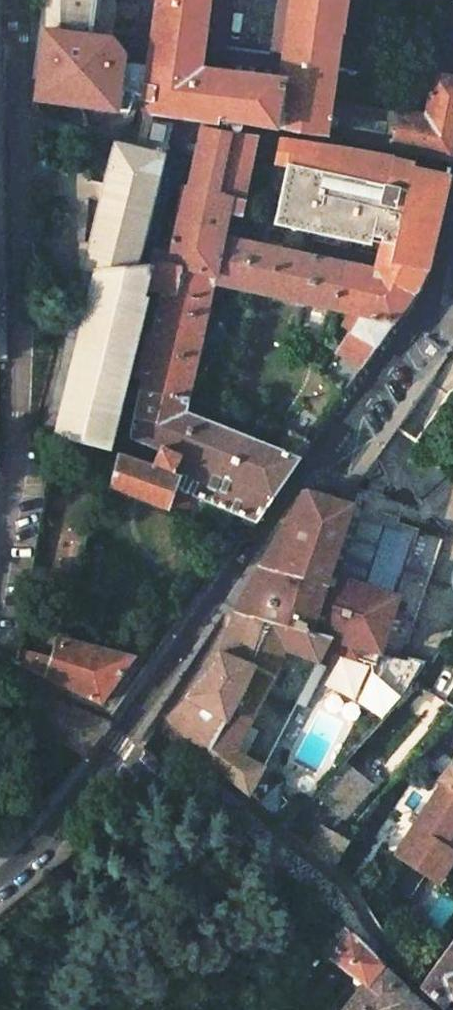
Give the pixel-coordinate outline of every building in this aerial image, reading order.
[(100,0),(43,0),(38,29),(45,30),(44,36),(41,59),(39,70),(36,92),(43,100),(56,102),(80,105),(95,107),(117,110),(124,63),(125,54),(112,38),(96,36),(89,35),(91,19),(98,19),(100,0)] [(283,54),(269,52),(227,46),(215,45),(221,0),(156,0),(148,66),(124,63),(117,110),(128,112),(134,94),(144,99),(149,114),(177,117),(203,121),(217,123),(219,118),(276,128),(281,129),(310,134),(325,136),(358,140),(389,147),(452,160),(452,158),(452,77),(432,72),(425,115),(398,109),(398,111),(359,105),(330,100),(332,88),(335,70),(361,73),(371,0),(291,0),(283,54)] [(167,146),(172,124),(150,121),(143,126),(140,138),(138,143),(138,146),(125,143),(115,140),(112,151),(104,183),(103,189),(102,193),(100,200),(90,243),(85,242),(83,242),(80,256),(79,264),(84,270),(44,431),(56,434),(109,447),(115,428),(128,387),(131,374),(136,355),(150,297),(146,296),(148,287),(149,263),(138,263),(165,153),(167,146)] [(176,217),(224,227),(228,205),(241,208),(257,135),(202,126),(194,162),(188,187),(183,186),(176,217)] [(377,254),(426,269),(427,267),(449,176),(450,169),(416,163),(387,157),(357,151),(324,145),(279,139),(256,242),(310,254),(314,241),(377,254)] [(224,227),(176,217),(172,237),(169,254),(154,249),(149,263),(148,287),(162,290),(147,358),(136,355),(131,374),(143,377),(140,389),(187,400),(189,392),(202,330),(212,283),(239,288),(249,241),(222,235),(224,227)] [(249,241),(239,288),(335,309),(345,261),(310,254),(256,242),(249,241)] [(345,261),(373,267),(377,254),(314,241),(310,254),(345,261)] [(359,314),(393,321),(418,286),(426,269),(377,254),(373,267),(345,261),(335,309),(348,312),(359,314)] [(365,361),(393,321),(359,314),(348,312),(342,324),(352,326),(340,347),(365,361)] [(385,440),(418,438),(451,389),(452,388),(452,341),(385,440)] [(216,424),(185,412),(187,400),(140,389),(131,436),(133,437),(160,449),(158,455),(155,461),(153,466),(180,475),(175,486),(241,513),(252,523),(257,518),(298,457),(278,450),(216,424)] [(298,457),(308,442),(289,430),(279,424),(272,436),(283,441),(278,450),(298,457)] [(120,455),(125,432),(115,428),(109,447),(108,450),(119,454),(120,455)] [(175,486),(180,475),(153,466),(120,455),(119,454),(111,485),(167,507),(175,486)] [(314,481),(306,490),(355,506),(354,485),(314,481)] [(301,495),(235,610),(234,611),(330,636),(317,660),(320,661),(329,643),(383,658),(386,649),(380,648),(397,596),(392,595),(365,585),(360,584),(358,587),(336,580),(359,507),(355,506),(306,490),(301,495)] [(384,525),(365,585),(392,595),(412,528),(389,520),(387,527),(384,525)] [(236,783),(249,795),(265,766),(227,750),(271,674),(282,647),(317,660),(330,636),(234,611),(213,666),(167,714),(196,746),(236,783)] [(63,638),(60,637),(54,662),(19,652),(17,662),(50,679),(100,702),(133,656),(63,638)] [(56,739),(85,753),(107,722),(71,705),(56,739)] [(440,777),(442,778),(452,786),(452,761),(440,777)] [(334,774),(318,794),(344,816),(370,785),(343,763),(334,774)] [(442,778),(377,877),(411,899),(428,874),(439,881),(452,859),(452,852),(444,846),(452,833),(452,786),(442,778)] [(275,787),(262,801),(269,806),(275,812),(277,811),(277,800),(278,787),(275,787)] [(321,825),(309,849),(331,867),(347,838),(321,825)] [(408,992),(355,937),(349,931),(329,959),(343,968),(365,982),(358,991),(343,1009),(428,1009),(408,992)] [(452,997),(452,940),(420,983),(444,1005),(450,995),(452,997)] [(336,977),(358,991),(365,982),(343,968),(336,977)]
